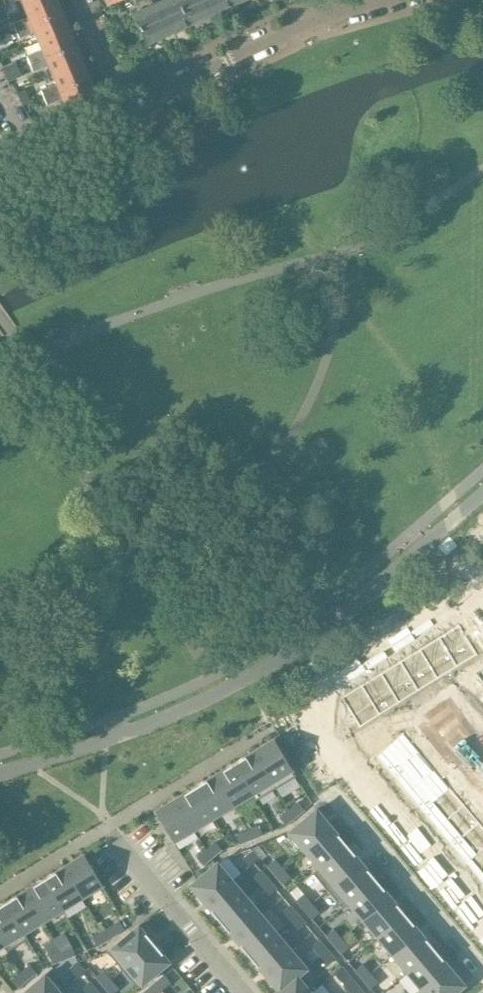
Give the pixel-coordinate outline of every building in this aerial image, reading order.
[(25,8),(28,17),(13,23),(16,31),(61,12),(56,0),(43,0),(25,8)] [(154,4),(167,34),(189,24),(177,0),(163,0),(154,4)] [(189,24),(209,15),(202,0),(177,0),(189,24)] [(209,15),(230,5),(228,0),(202,0),(209,15)] [(154,4),(132,14),(145,43),(167,34),(154,4)] [(61,12),(16,31),(19,38),(35,32),(39,41),(68,28),(61,12)] [(68,28),(39,41),(42,50),(26,57),(30,64),(75,45),(68,28)] [(75,45),(30,64),(33,72),(48,65),(52,74),(82,62),(75,44),(75,45)] [(15,62),(2,68),(5,75),(18,69),(15,62)] [(82,62),(52,74),(56,83),(40,90),(44,98),(89,79),(82,62)] [(18,69),(5,75),(7,81),(21,76),(18,69)] [(89,79),(44,98),(47,105),(62,98),(66,108),(96,96),(89,79)] [(24,90),(17,92),(22,106),(29,103),(24,90)] [(47,119),(34,124),(37,131),(50,125),(47,119)] [(9,146),(4,140),(0,143),(0,152),(9,146)] [(0,152),(0,160),(1,161),(13,152),(9,146),(0,152)] [(459,626),(438,638),(457,669),(477,656),(459,626)] [(438,638),(419,650),(438,681),(457,669),(438,638)] [(419,650),(399,662),(418,693),(438,681),(419,650)] [(399,662),(380,674),(399,704),(418,693),(399,662)] [(380,674),(361,685),(379,716),(399,704),(380,674)] [(469,688),(472,695),(482,690),(480,683),(469,688)] [(361,685),(340,698),(359,729),(379,716),(361,685)] [(469,688),(458,693),(461,700),(472,695),(469,688)] [(438,702),(427,707),(431,714),(441,709),(438,702)] [(427,707),(416,712),(420,719),(431,714),(427,707)] [(454,712),(448,717),(456,726),(462,721),(454,712)] [(442,718),(435,724),(443,733),(449,728),(442,718)] [(397,722),(388,729),(393,735),(403,728),(397,722)] [(449,728),(443,733),(451,742),(457,737),(449,728)] [(388,729),(379,737),(384,743),(393,735),(388,729)] [(404,734),(377,757),(392,775),(419,752),(404,734)] [(295,776),(273,739),(253,752),(275,788),(295,776)] [(275,788),(253,752),(233,763),(256,800),(275,788)] [(419,752),(392,775),(407,793),(434,770),(419,752)] [(471,753),(465,759),(472,768),(478,762),(471,753)] [(472,768),(480,777),(482,774),(482,768),(478,762),(472,768)] [(233,763),(214,775),(232,806),(238,815),(257,803),(256,800),(233,763)] [(434,770),(407,793),(421,810),(449,787),(434,770)] [(232,806),(214,775),(194,787),(213,818),(232,806)] [(213,818),(194,787),(175,799),(193,829),(213,818)] [(449,787),(421,810),(436,828),(463,805),(449,787)] [(193,829),(175,799),(154,811),(173,842),(193,829)] [(294,817),(304,810),(297,802),(288,810),(294,817)] [(463,805),(436,828),(451,845),(478,822),(463,805)] [(303,850),(330,827),(315,809),(288,832),(303,850)] [(285,825),(294,817),(288,810),(279,817),(285,825)] [(451,845),(465,863),(482,848),(482,828),(478,822),(451,845)] [(262,835),(258,826),(247,830),(251,840),(262,835)] [(318,868),(345,844),(330,827),(303,850),(318,868)] [(251,840),(247,830),(236,835),(240,844),(251,840)] [(212,857),(221,849),(214,842),(205,850),(212,857)] [(318,868),(312,872),(327,890),(360,862),(345,845),(318,868)] [(465,863),(480,880),(482,877),(482,848),(465,863)] [(203,865),(212,857),(205,850),(196,857),(203,865)] [(258,858),(252,851),(242,858),(249,866),(258,858)] [(102,885),(83,855),(62,867),(81,897),(102,885)] [(281,868),(274,859),(266,866),(273,875),(281,868)] [(204,904),(232,880),(216,862),(196,880),(189,885),(204,904)] [(360,862),(327,890),(342,907),(347,903),(375,880),(360,862)] [(81,897),(62,867),(43,879),(62,909),(81,897)] [(289,877),(281,868),(273,875),(281,884),(289,877)] [(268,879),(260,870),(253,877),(261,886),(268,879)] [(62,909),(43,879),(23,891),(42,921),(62,909)] [(276,889),(268,879),(261,886),(268,895),(276,889)] [(219,921),(246,898),(232,880),(204,904),(219,921)] [(362,920),(389,897),(375,880),(347,903),(362,920)] [(42,921),(23,891),(4,903),(23,933),(42,921)] [(311,903),(303,894),(295,901),(303,910),(311,903)] [(376,937),(404,914),(389,897),(362,920),(376,937)] [(233,939),(261,915),(246,898),(219,921),(233,939)] [(4,903),(0,905),(0,940),(3,945),(7,951),(26,939),(23,933),(4,903)] [(319,912),(311,903),(303,910),(311,919),(319,912)] [(297,914),(289,905),(282,912),(290,921),(297,914)] [(305,923),(297,914),(290,921),(298,930),(305,923)] [(391,955),(419,932),(404,914),(376,937),(391,955)] [(248,956),(276,933),(261,915),(233,939),(248,956)] [(117,934),(112,925),(102,931),(107,940),(117,934)] [(122,970),(153,944),(137,925),(131,931),(107,951),(106,952),(122,970)] [(332,945),(340,938),(333,929),(324,936),(332,945)] [(107,940),(102,931),(91,938),(97,946),(107,940)] [(406,972),(433,949),(419,932),(391,955),(406,972)] [(263,973),(290,950),(276,933),(248,956),(263,973)] [(348,947),(340,938),(332,945),(340,954),(348,947)] [(327,949),(319,940),(311,947),(319,956),(327,949)] [(137,988),(168,962),(153,944),(122,970),(137,988)] [(74,955),(71,946),(60,950),(63,959),(72,956),(74,955)] [(334,958),(327,949),(319,956),(327,965),(334,958)] [(420,990),(448,967),(433,949),(406,972),(420,990)] [(63,959),(60,950),(49,955),(52,964),(63,959)] [(296,976),(306,968),(290,950),(263,973),(277,990),(277,991),(296,975),(296,976)] [(84,971),(77,962),(69,968),(77,977),(82,973),(84,971)] [(362,980),(370,973),(362,964),(354,971),(362,980)] [(26,980),(35,973),(29,965),(20,973),(26,980)] [(417,992),(454,992),(463,985),(448,967),(421,990),(417,992)] [(110,980),(102,970),(95,977),(103,986),(110,980)] [(17,988),(26,980),(20,973),(11,980),(17,988)] [(377,982),(370,973),(362,980),(369,989),(377,982)] [(59,992),(44,974),(22,992),(59,992)] [(163,975),(154,983),(160,991),(170,983),(163,975)] [(310,992),(296,976),(296,975),(277,991),(277,990),(274,992),(310,992)] [(348,975),(341,982),(349,991),(356,984),(348,975)] [(110,980),(103,986),(108,992),(113,992),(118,989),(110,980)] [(89,981),(82,988),(86,992),(94,992),(97,991),(89,981)] [(154,983),(145,991),(147,992),(158,992),(160,991),(154,983)] [(356,984),(349,991),(350,992),(364,992),(356,984)] [(310,992),(326,992),(320,985),(310,992)]
